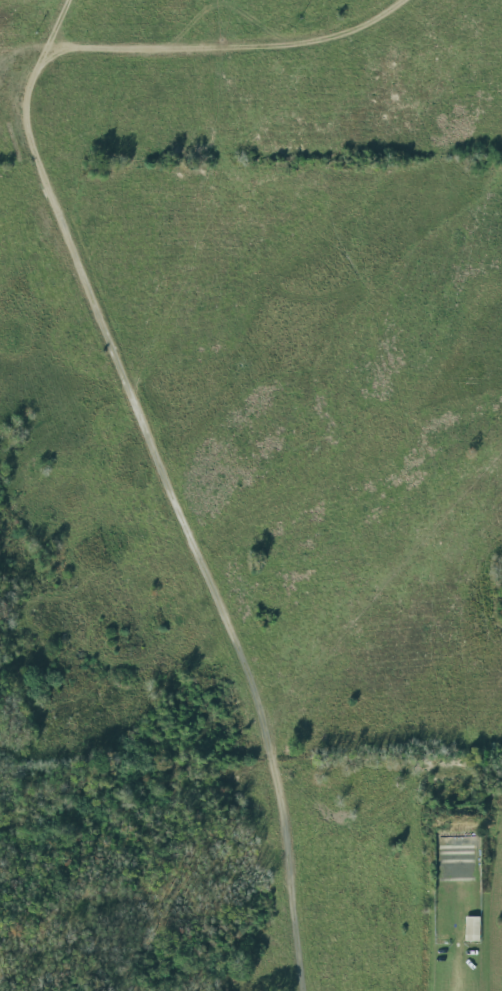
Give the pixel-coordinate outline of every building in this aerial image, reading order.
[(465,942),(479,942),(479,918),(465,918),(465,942)]
